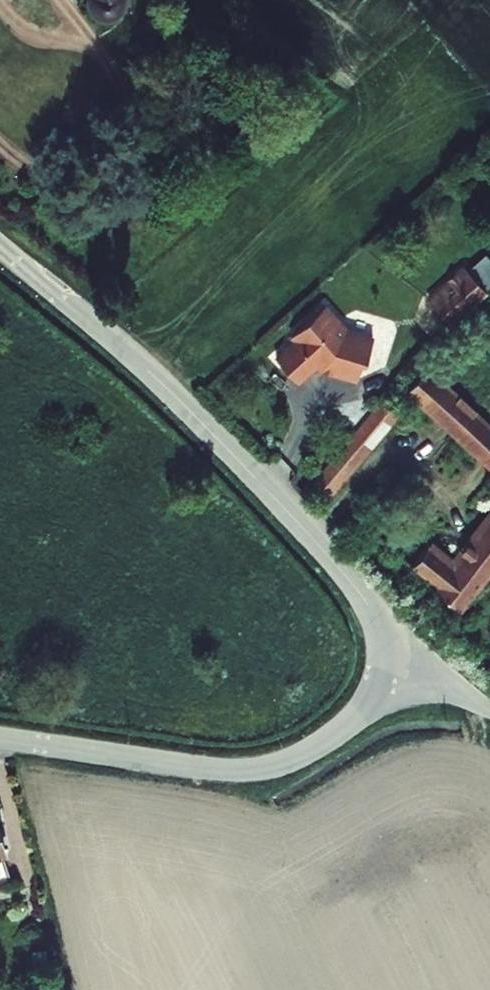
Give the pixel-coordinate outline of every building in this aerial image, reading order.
[(90,7),(94,17),(102,23),(113,24),(117,23),(122,18),(124,12),(135,9),(132,0),(91,0),(90,7)] [(464,270),(426,303),(446,326),(484,293),(464,270)] [(373,342),(347,334),(325,309),(291,339),(295,344),(275,361),(296,385),(316,368),(321,373),(356,384),(362,366),(366,367),(373,342)] [(421,369),(396,399),(477,470),(489,482),(489,430),(421,369)] [(371,405),(308,481),(327,497),(390,421),(371,405)] [(461,618),(489,581),(489,523),(449,572),(429,555),(412,574),(461,618)] [(0,839),(0,886),(10,883),(2,857),(5,856),(0,839)]
